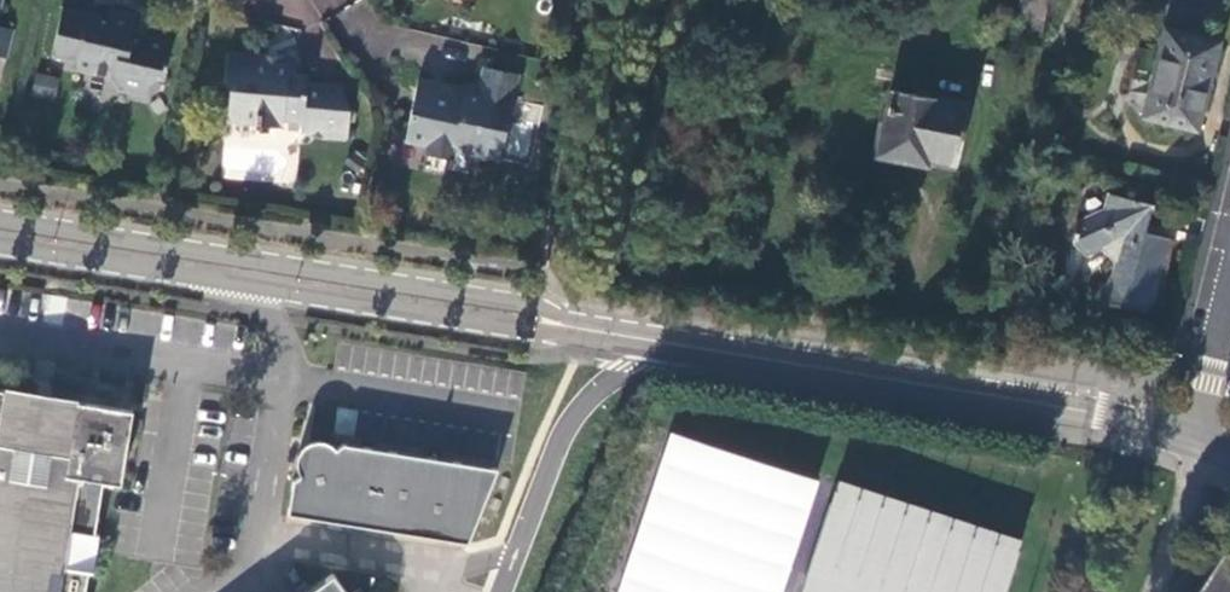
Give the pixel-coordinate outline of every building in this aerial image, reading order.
[(1015,34),(1042,38),(1050,0),(1022,0),(1015,34)] [(112,18),(65,7),(55,52),(78,57),(77,65),(115,76),(121,85),(150,92),(154,73),(169,77),(177,42),(139,32),(142,16),(114,9),(112,18)] [(0,23),(0,53),(11,55),(18,27),(0,23)] [(1195,130),(1216,43),(1165,30),(1144,114),(1195,130)] [(264,53),(264,57),(263,61),(285,63),(286,54),(264,53)] [(350,136),(351,109),(341,107),(342,85),(297,81),(297,71),(289,62),(285,63),(263,61),(264,57),(229,54),(226,81),(232,87),(230,114),(235,119),(257,122),(257,125),(263,127),(263,124),(284,126),(285,119),(303,121),(303,127),(309,133),(350,136)] [(490,67),(485,85),(493,88),(492,95),(516,100),(522,75),(490,67)] [(32,94),(56,97),(58,76),(34,74),(32,94)] [(429,153),(454,159),(457,150),(481,154),(502,159),(516,100),(492,95),(493,88),(485,85),(483,91),(423,79),(407,138),(430,143),(429,153)] [(341,107),(351,109),(342,85),(341,107)] [(878,154),(916,163),(919,152),(958,159),(968,106),(890,90),(878,154)] [(457,150),(454,159),(452,166),(469,171),(471,166),(474,165),(478,166),(481,154),(457,150)] [(919,152),(916,163),(956,172),(958,159),(919,152)] [(1152,205),(1111,194),(1106,211),(1079,219),(1073,241),(1088,253),(1102,248),(1114,258),(1110,280),(1098,294),(1109,303),(1142,312),(1147,312),(1156,301),(1154,297),(1159,285),(1155,279),(1163,267),(1160,262),(1166,248),(1160,243),(1162,237),(1145,233),(1152,205)] [(90,570),(95,570),(100,536),(94,535),(104,482),(121,484),(133,410),(80,401),(81,397),(6,384),(7,388),(0,387),(0,591),(86,591),(90,570)] [(671,430),(618,591),(780,591),(817,478),(671,430)] [(297,482),(292,515),(472,544),(502,469),(347,445),(340,450),(336,446),(332,443),(327,442),(322,441),(317,442),(313,443),(308,446),(304,450),(303,453),(301,456),(300,459),(300,463),(300,467),(301,470),(302,473),(304,477),(297,482)] [(836,476),(801,587),(815,591),(1003,591),(1021,541),(836,476)] [(1229,557),(1206,591),(1229,591),(1229,560),(1229,557)] [(338,569),(306,591),(354,591),(338,569)]
